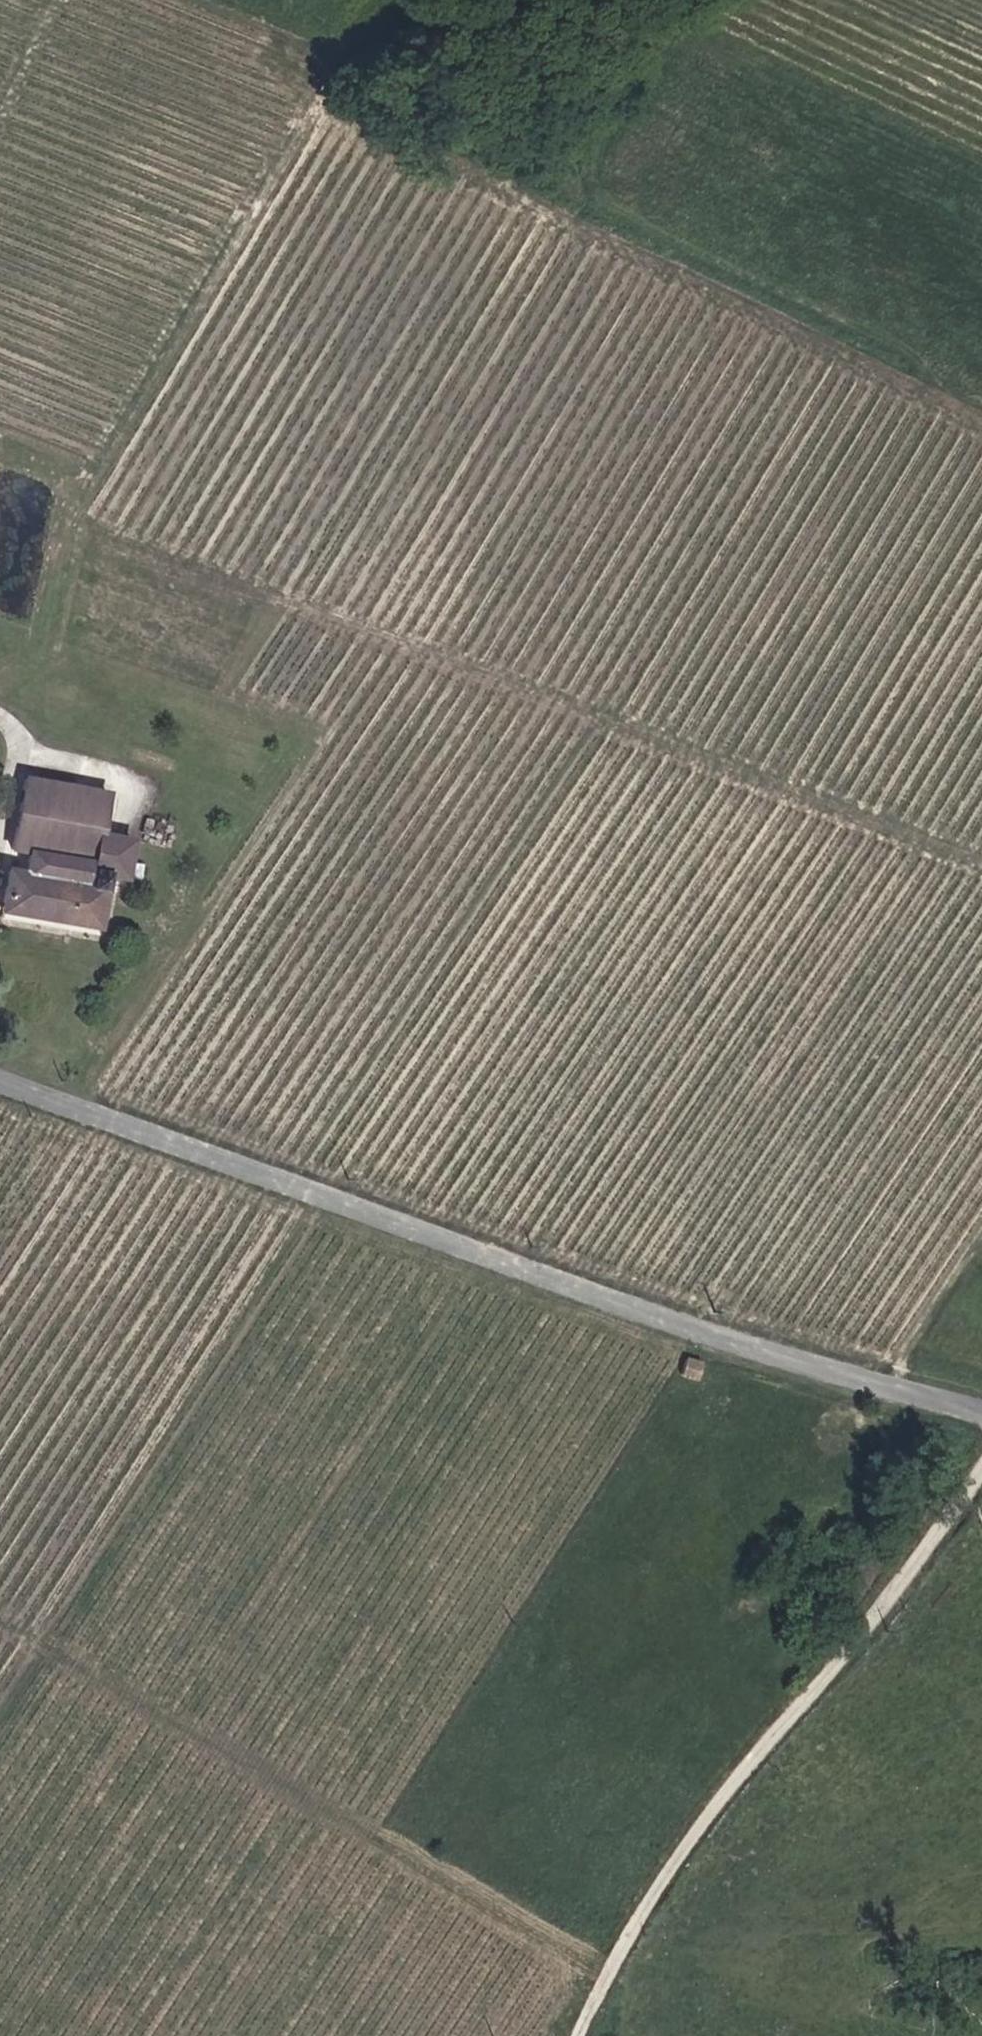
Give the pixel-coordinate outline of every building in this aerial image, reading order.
[(16,871),(9,911),(105,927),(111,879),(122,878),(128,847),(106,844),(114,795),(33,782),(19,848),(69,857),(68,861),(36,857),(33,873),(16,871)]
